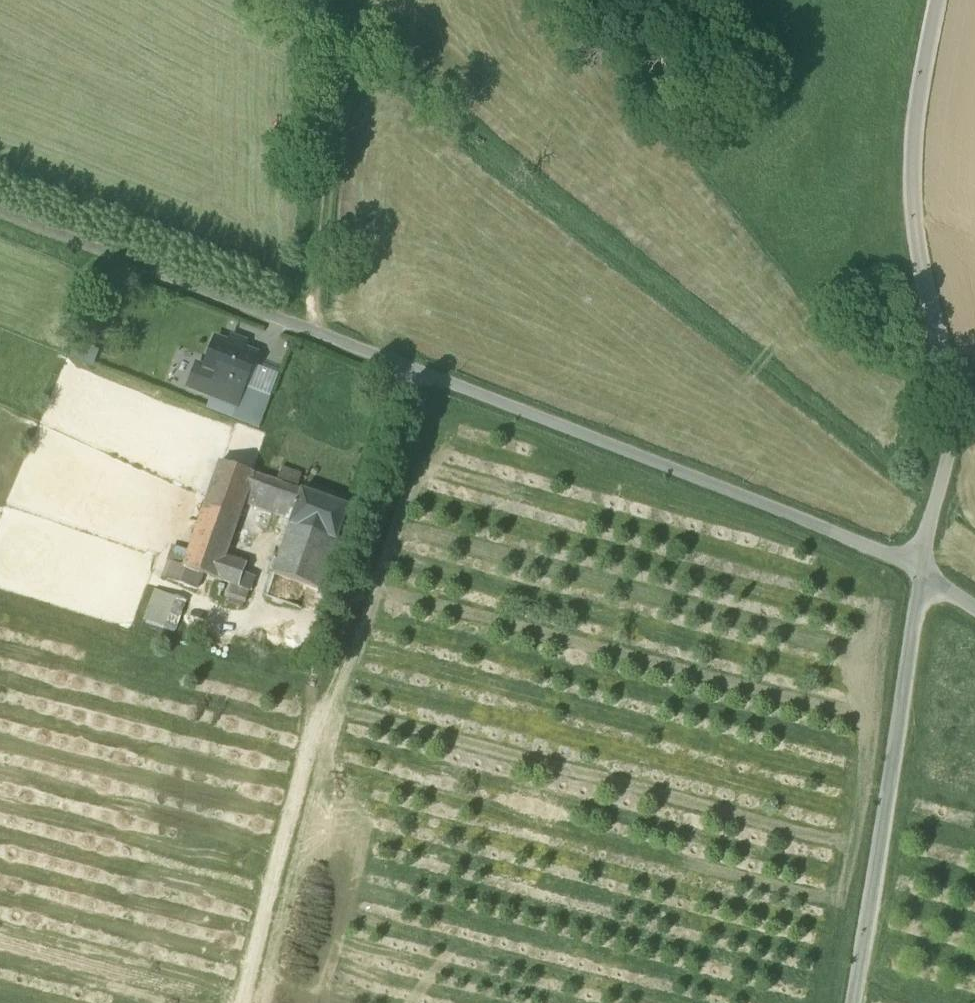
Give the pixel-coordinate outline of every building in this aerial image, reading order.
[(244,387),(257,355),(241,349),(244,343),(233,339),(231,345),(216,339),(204,369),(197,366),(188,389),(210,398),(211,396),(236,405),(237,406),(244,387)] [(235,407),(262,418),(270,397),(244,387),(237,406),(236,405),(235,407)] [(220,463),(183,568),(196,573),(217,581),(225,558),(228,549),(244,504),(254,475),(220,463)] [(302,492),(254,475),(244,504),(291,521),(302,492)] [(290,525),(336,542),(348,508),(302,492),(291,521),(290,525)] [(273,574),(319,590),(336,542),(290,525),(273,574)] [(228,549),(225,558),(246,565),(249,556),(228,549)] [(247,565),(246,565),(225,558),(217,581),(229,585),(238,588),(247,565)] [(170,564),(164,578),(191,588),(196,573),(183,568),(170,564)] [(173,633),(191,588),(164,578),(148,624),(173,633)] [(224,597),(245,604),(249,591),(238,588),(229,585),(224,597)]
